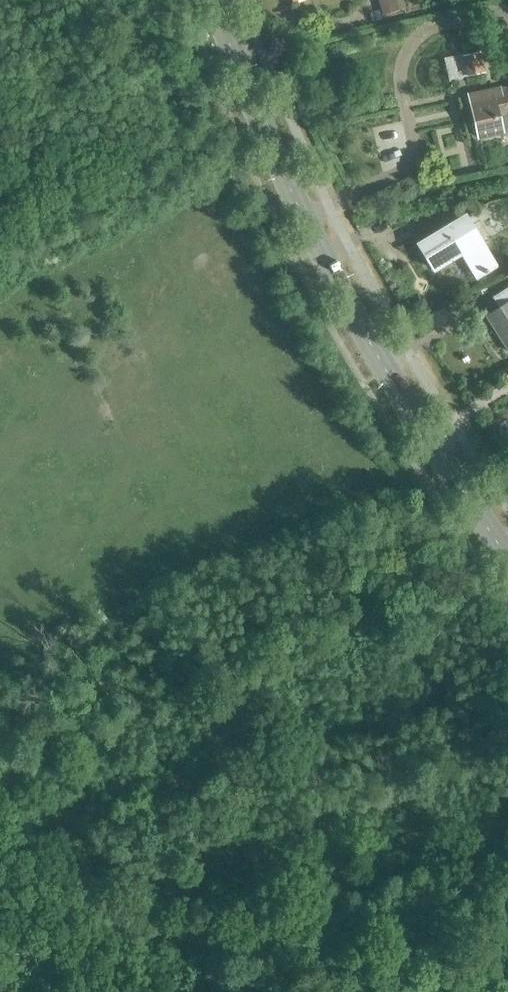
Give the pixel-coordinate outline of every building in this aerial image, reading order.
[(469,96),(478,138),(502,133),(507,135),(507,88),(469,96)] [(485,275),(498,267),(468,216),(419,245),(434,270),(462,254),(476,277),(484,273),(485,275)] [(487,316),(507,351),(507,303),(487,316)]
